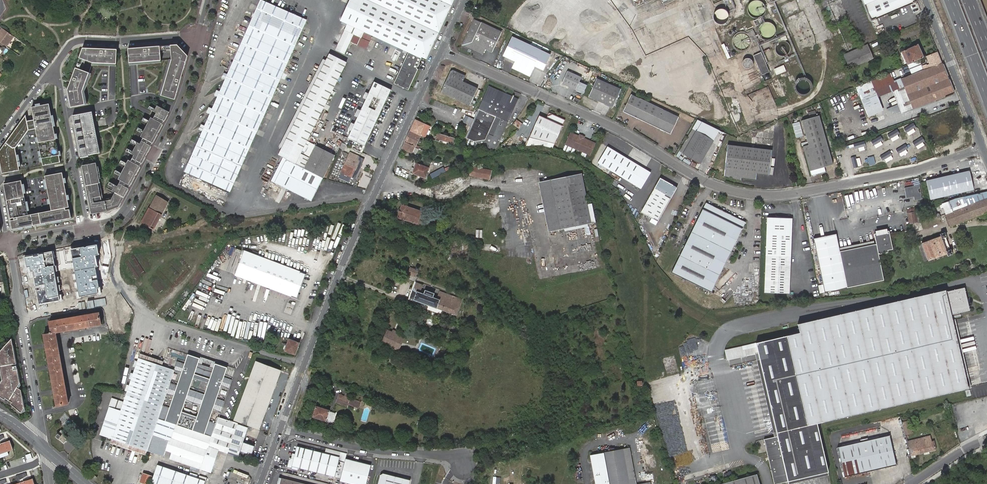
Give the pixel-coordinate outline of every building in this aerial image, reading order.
[(185,171),(230,191),(237,175),(245,158),(253,141),(260,124),(268,107),(275,90),(283,72),(290,55),(298,38),(306,20),(261,0),(260,0),(252,18),(245,35),(237,52),(230,69),(222,87),(214,104),(207,121),(199,138),(192,155),(185,171)] [(455,0),(350,0),(340,21),(347,24),(335,50),(343,54),(353,34),(364,39),(367,33),(372,35),(394,46),(408,52),(393,84),(408,91),(418,70),(416,69),(419,64),(421,58),(426,61),(455,0)] [(871,21),(918,1),(917,0),(862,0),(871,21)] [(748,7),(747,8),(747,9),(748,13),(750,16),(753,18),(755,19),(756,19),(759,19),(762,17),(764,15),(765,13),(765,10),(765,8),(764,5),(761,3),(758,1),(755,1),(752,2),(749,5),(748,7)] [(714,13),(714,15),(713,16),(713,18),(714,21),(717,24),(718,25),(720,25),(721,25),(722,25),(725,24),(727,22),(728,19),(728,17),(728,14),(725,11),(724,10),(723,10),(719,10),(717,11),(714,13)] [(463,45),(483,54),(486,49),(493,52),(502,32),(475,20),(463,45)] [(775,28),(774,26),(773,25),(770,23),(768,22),(766,22),(764,23),(760,24),(758,28),(757,30),(757,33),(758,34),(759,36),(759,37),(761,39),(765,40),(767,40),(771,39),(774,37),(775,35),(775,33),(775,31),(775,30),(775,28)] [(2,29),(0,32),(0,42),(4,45),(6,46),(13,36),(11,35),(2,29)] [(751,44),(751,41),(757,39),(753,31),(746,33),(743,32),(741,32),(737,33),(735,35),(733,37),(732,39),(732,42),(732,45),(733,47),(735,49),(737,51),(740,52),(741,52),(744,52),(746,51),(749,48),(750,47),(751,44)] [(394,46),(372,35),(370,39),(393,49),(394,46)] [(550,55),(512,37),(503,55),(516,61),(513,68),(530,76),(535,66),(543,70),(550,55)] [(787,42),(785,41),(784,37),(780,39),(781,41),(779,42),(777,43),(776,45),(775,47),(775,49),(775,50),(776,52),(777,54),(780,56),(782,56),(784,56),(786,56),(788,54),(789,52),(790,50),(790,48),(789,46),(788,44),(787,42)] [(172,60),(160,95),(174,99),(181,76),(179,75),(179,76),(177,75),(179,69),(183,70),(188,56),(182,50),(178,50),(177,45),(170,45),(171,49),(172,60)] [(868,45),(844,55),(849,67),(873,57),(868,45)] [(907,65),(919,60),(923,58),(919,48),(917,45),(902,52),(903,54),(907,65)] [(137,48),(128,49),(129,63),(161,60),(160,50),(160,46),(140,48),(141,53),(137,53),(137,48)] [(117,50),(83,48),(79,58),(83,60),(93,63),(116,64),(117,50)] [(931,68),(941,64),(937,52),(927,57),(931,68)] [(761,53),(753,56),(762,76),(769,73),(761,53)] [(346,62),(329,54),(283,148),(279,155),(284,157),(287,159),(275,183),(293,191),(312,201),(334,155),(309,143),(303,155),(301,154),(346,62)] [(748,58),(747,58),(746,59),(744,59),(743,61),(742,62),(742,65),(743,67),(744,68),(746,68),(748,69),(750,68),(751,67),(752,65),(752,63),(752,61),(751,60),(749,59),(748,58)] [(172,60),(169,60),(158,94),(160,95),(172,60)] [(907,65),(911,76),(901,80),(906,92),(903,93),(905,98),(897,101),(901,111),(912,107),(913,109),(953,93),(941,64),(931,68),(924,71),(919,60),(907,65)] [(784,66),(774,70),(776,76),(786,71),(784,66)] [(79,70),(76,68),(68,90),(71,107),(85,105),(82,91),(89,73),(79,70)] [(440,92),(469,105),(477,88),(463,81),(465,76),(453,70),(450,71),(440,92)] [(581,78),(567,72),(562,84),(576,90),(579,82),(581,78)] [(906,92),(901,80),(894,83),(890,72),(855,87),(857,93),(866,115),(866,118),(882,111),(877,98),(892,92),(896,102),(897,101),(905,98),(903,93),(906,92)] [(85,92),(91,74),(89,73),(82,91),(85,105),(87,104),(85,92)] [(620,88),(596,78),(588,97),(612,107),(620,88)] [(812,86),(812,85),(812,84),(810,81),(810,80),(808,79),(807,78),(805,78),(803,78),(802,78),(799,78),(797,80),(795,82),(794,85),(794,88),(794,89),(795,91),(798,94),(801,96),(803,96),(805,95),(808,95),(809,94),(810,93),(811,91),(812,89),(812,86)] [(374,82),(347,139),(365,146),(391,90),(374,82)] [(587,86),(579,82),(576,90),(583,93),(587,86)] [(518,100),(488,87),(466,138),(493,150),(496,148),(518,100)] [(678,117),(631,94),(623,111),(670,134),(678,117)] [(2,173),(20,170),(16,148),(29,130),(36,129),(43,166),(60,162),(49,104),(32,107),(34,120),(27,121),(26,115),(0,151),(0,162),(2,173)] [(156,113),(155,116),(164,121),(169,112),(157,106),(154,112),(156,113)] [(90,112),(74,115),(82,157),(88,156),(100,153),(98,145),(96,145),(95,137),(91,138),(89,130),(93,129),(90,112)] [(94,124),(92,112),(90,112),(93,129),(89,130),(91,138),(95,137),(96,145),(98,145),(96,132),(94,124)] [(74,115),(73,116),(81,158),(88,157),(88,156),(82,157),(74,115)] [(552,115),(546,116),(545,118),(538,115),(524,146),(536,145),(551,149),(564,120),(552,115)] [(833,165),(819,116),(802,121),(809,145),(804,146),(805,150),(812,176),(826,172),(824,167),(833,165)] [(153,119),(151,117),(146,127),(158,134),(163,124),(153,119)] [(422,136),(423,136),(428,125),(415,119),(410,131),(422,136)] [(912,122),(904,127),(907,131),(915,126),(912,122)] [(158,134),(146,127),(141,137),(143,138),(152,143),(153,143),(158,134)] [(896,128),(888,133),(890,137),(898,132),(896,128)] [(416,147),(418,148),(419,146),(416,145),(419,137),(421,138),(422,136),(410,131),(405,142),(416,147)] [(706,151),(707,151),(713,141),(696,131),(691,140),(706,151)] [(578,136),(570,133),(562,151),(572,154),(574,149),(581,152),(580,155),(584,157),(586,154),(589,156),(595,143),(583,138),(578,136)] [(442,141),(454,144),(456,139),(440,135),(440,137),(436,136),(435,140),(442,142),(442,141)] [(880,135),(872,141),(874,144),(882,139),(880,135)] [(921,136),(913,141),(916,145),(924,140),(921,136)] [(700,163),(707,151),(706,151),(691,140),(683,153),(700,163)] [(141,141),(140,144),(137,142),(134,148),(146,155),(151,146),(141,141)] [(405,142),(401,149),(412,154),(416,147),(405,142)] [(904,144),(896,149),(899,152),(907,147),(904,144)] [(744,178),(750,148),(728,145),(724,176),(739,180),(740,177),(744,178)] [(598,163),(618,175),(629,160),(608,147),(598,163)] [(146,155),(134,148),(131,154),(134,155),(131,161),(140,166),(146,155)] [(772,150),(750,148),(744,178),(756,179),(756,173),(769,174),(772,150)] [(889,150),(881,155),(883,159),(891,154),(889,150)] [(351,152),(342,172),(352,176),(356,167),(357,167),(360,161),(359,161),(361,157),(351,152)] [(287,159),(284,157),(273,181),(275,183),(287,159)] [(131,161),(128,160),(123,170),(135,176),(140,166),(131,161)] [(629,160),(618,175),(642,189),(651,173),(629,160)] [(128,188),(119,183),(117,186),(115,185),(112,191),(115,193),(111,200),(94,203),(93,198),(101,196),(98,183),(100,183),(96,163),(82,166),(90,204),(92,203),(93,212),(114,207),(115,208),(119,207),(128,188)] [(416,163),(412,174),(425,178),(429,167),(416,163)] [(443,167),(430,175),(432,179),(445,172),(443,167)] [(491,171),(472,168),(470,175),(490,179),(491,171)] [(135,176),(123,170),(118,179),(120,181),(130,185),(130,186),(135,176)] [(926,188),(928,193),(929,199),(973,189),(969,172),(925,182),(926,188)] [(22,180),(4,184),(13,229),(71,218),(62,173),(45,176),(52,210),(29,215),(22,180)] [(551,180),(561,229),(591,224),(596,223),(592,204),(588,205),(582,174),(551,180)] [(660,178),(641,213),(658,222),(675,192),(673,191),(674,190),(673,188),(672,187),(673,185),(660,178)] [(551,231),(561,229),(551,180),(541,183),(551,231)] [(941,203),(944,210),(950,226),(986,212),(986,191),(941,203)] [(153,229),(168,202),(156,195),(141,223),(153,229)] [(672,273),(712,292),(725,264),(746,222),(706,203),(672,273)] [(425,213),(407,207),(402,205),(398,218),(403,220),(404,219),(421,225),(425,213)] [(914,212),(907,213),(909,225),(916,223),(914,212)] [(793,219),(768,218),(765,294),(790,295),(793,219)] [(814,238),(825,292),(884,279),(879,255),(886,253),(888,253),(888,251),(893,250),(890,234),(889,231),(885,232),(885,229),(877,231),(878,233),(875,234),(876,240),(877,244),(840,251),(839,248),(836,234),(814,238)] [(928,261),(947,254),(947,256),(952,254),(950,249),(950,250),(945,238),(946,237),(944,233),(939,234),(940,236),(921,243),(928,261)] [(876,240),(839,248),(840,251),(877,244),(876,240)] [(463,259),(466,244),(452,241),(449,256),(463,259)] [(98,244),(71,249),(79,296),(98,293),(97,289),(99,288),(96,267),(98,266),(96,255),(99,254),(98,244)] [(295,297),(304,273),(243,250),(234,274),(295,297)] [(53,251),(24,256),(26,268),(30,267),(31,272),(34,272),(40,304),(59,300),(53,265),(56,265),(53,251)] [(415,269),(410,267),(408,274),(416,277),(418,270),(419,267),(416,266),(415,269)] [(178,282),(183,276),(180,274),(175,279),(178,282)] [(172,282),(159,299),(162,301),(175,284),(172,282)] [(410,299),(456,316),(462,300),(439,292),(437,299),(433,298),(434,294),(425,291),(424,295),(420,293),(423,285),(415,283),(410,299)] [(776,483),(780,483),(788,482),(828,473),(817,424),(966,389),(964,379),(950,321),(949,315),(968,311),(962,286),(796,325),(798,334),(755,343),(757,354),(758,360),(776,437),(773,438),(765,440),(776,483)] [(174,309),(187,295),(182,291),(169,304),(174,309)] [(101,325),(99,313),(49,322),(51,331),(49,332),(50,333),(43,335),(56,406),(68,404),(55,333),(101,325)] [(954,320),(950,321),(964,379),(968,379),(954,320)] [(457,335),(460,328),(443,322),(440,329),(457,335)] [(393,333),(388,331),(382,344),(395,349),(400,336),(393,333)] [(404,338),(400,336),(395,349),(399,351),(404,338)] [(289,338),(285,351),(295,355),(300,342),(289,338)] [(0,351),(0,352),(1,355),(0,355),(0,365),(0,366),(2,366),(3,371),(2,372),(3,378),(4,378),(4,380),(4,381),(3,381),(0,385),(0,396),(6,399),(7,398),(13,402),(12,404),(21,411),(23,412),(26,407),(25,403),(22,401),(24,397),(22,389),(20,388),(18,387),(21,383),(19,373),(18,374),(17,369),(18,369),(17,363),(15,363),(14,357),(15,356),(13,343),(12,344),(11,339),(3,348),(0,351)] [(724,350),(726,361),(757,354),(755,343),(724,350)] [(158,419),(212,437),(219,418),(235,370),(180,352),(174,370),(158,419)] [(161,366),(163,362),(140,354),(138,358),(161,366)] [(238,424),(219,418),(212,437),(158,419),(174,370),(161,366),(138,358),(121,411),(109,407),(99,435),(111,439),(148,451),(165,457),(166,452),(172,454),(170,458),(211,472),(218,449),(228,453),(238,424)] [(259,429),(280,370),(256,361),(234,420),(259,429)] [(345,396),(339,394),(336,403),(347,407),(350,398),(348,397),(349,395),(346,394),(345,396)] [(21,411),(12,404),(13,402),(7,398),(6,399),(0,396),(0,400),(21,412),(21,411)] [(348,403),(359,407),(361,402),(350,398),(348,403)] [(313,418),(326,422),(326,421),(329,421),(330,417),(328,417),(329,411),(316,407),(313,418)] [(891,418),(893,425),(901,423),(899,417),(891,418)] [(909,420),(902,422),(905,435),(912,433),(909,420)] [(228,453),(238,456),(240,452),(251,456),(255,446),(243,443),(248,427),(238,424),(228,453)] [(69,437),(61,430),(56,436),(64,443),(69,437)] [(844,477),(896,464),(889,435),(838,447),(844,477)] [(936,449),(934,445),(934,441),(931,442),(930,436),(907,441),(910,455),(936,449)] [(146,456),(148,451),(111,439),(109,443),(146,456)] [(13,449),(10,441),(0,445),(0,454),(13,449)] [(289,458),(287,467),(292,468),(292,466),(298,468),(340,479),(345,459),(325,453),(297,446),(295,454),(294,459),(291,458),(289,458)] [(326,448),(325,453),(345,459),(347,453),(326,448)] [(629,449),(592,456),(597,483),(635,483),(629,449)] [(345,459),(340,479),(341,479),(340,482),(350,483),(367,483),(372,465),(345,459)] [(157,465),(153,477),(151,483),(202,483),(204,480),(157,465)] [(91,472),(88,476),(94,481),(98,477),(91,472)] [(140,482),(144,483),(151,483),(153,477),(143,473),(140,482)] [(383,473),(380,475),(378,483),(409,483),(410,480),(383,473)] [(788,482),(788,483),(795,483),(829,476),(828,473),(788,482)] [(758,474),(723,483),(760,483),(758,474)]
